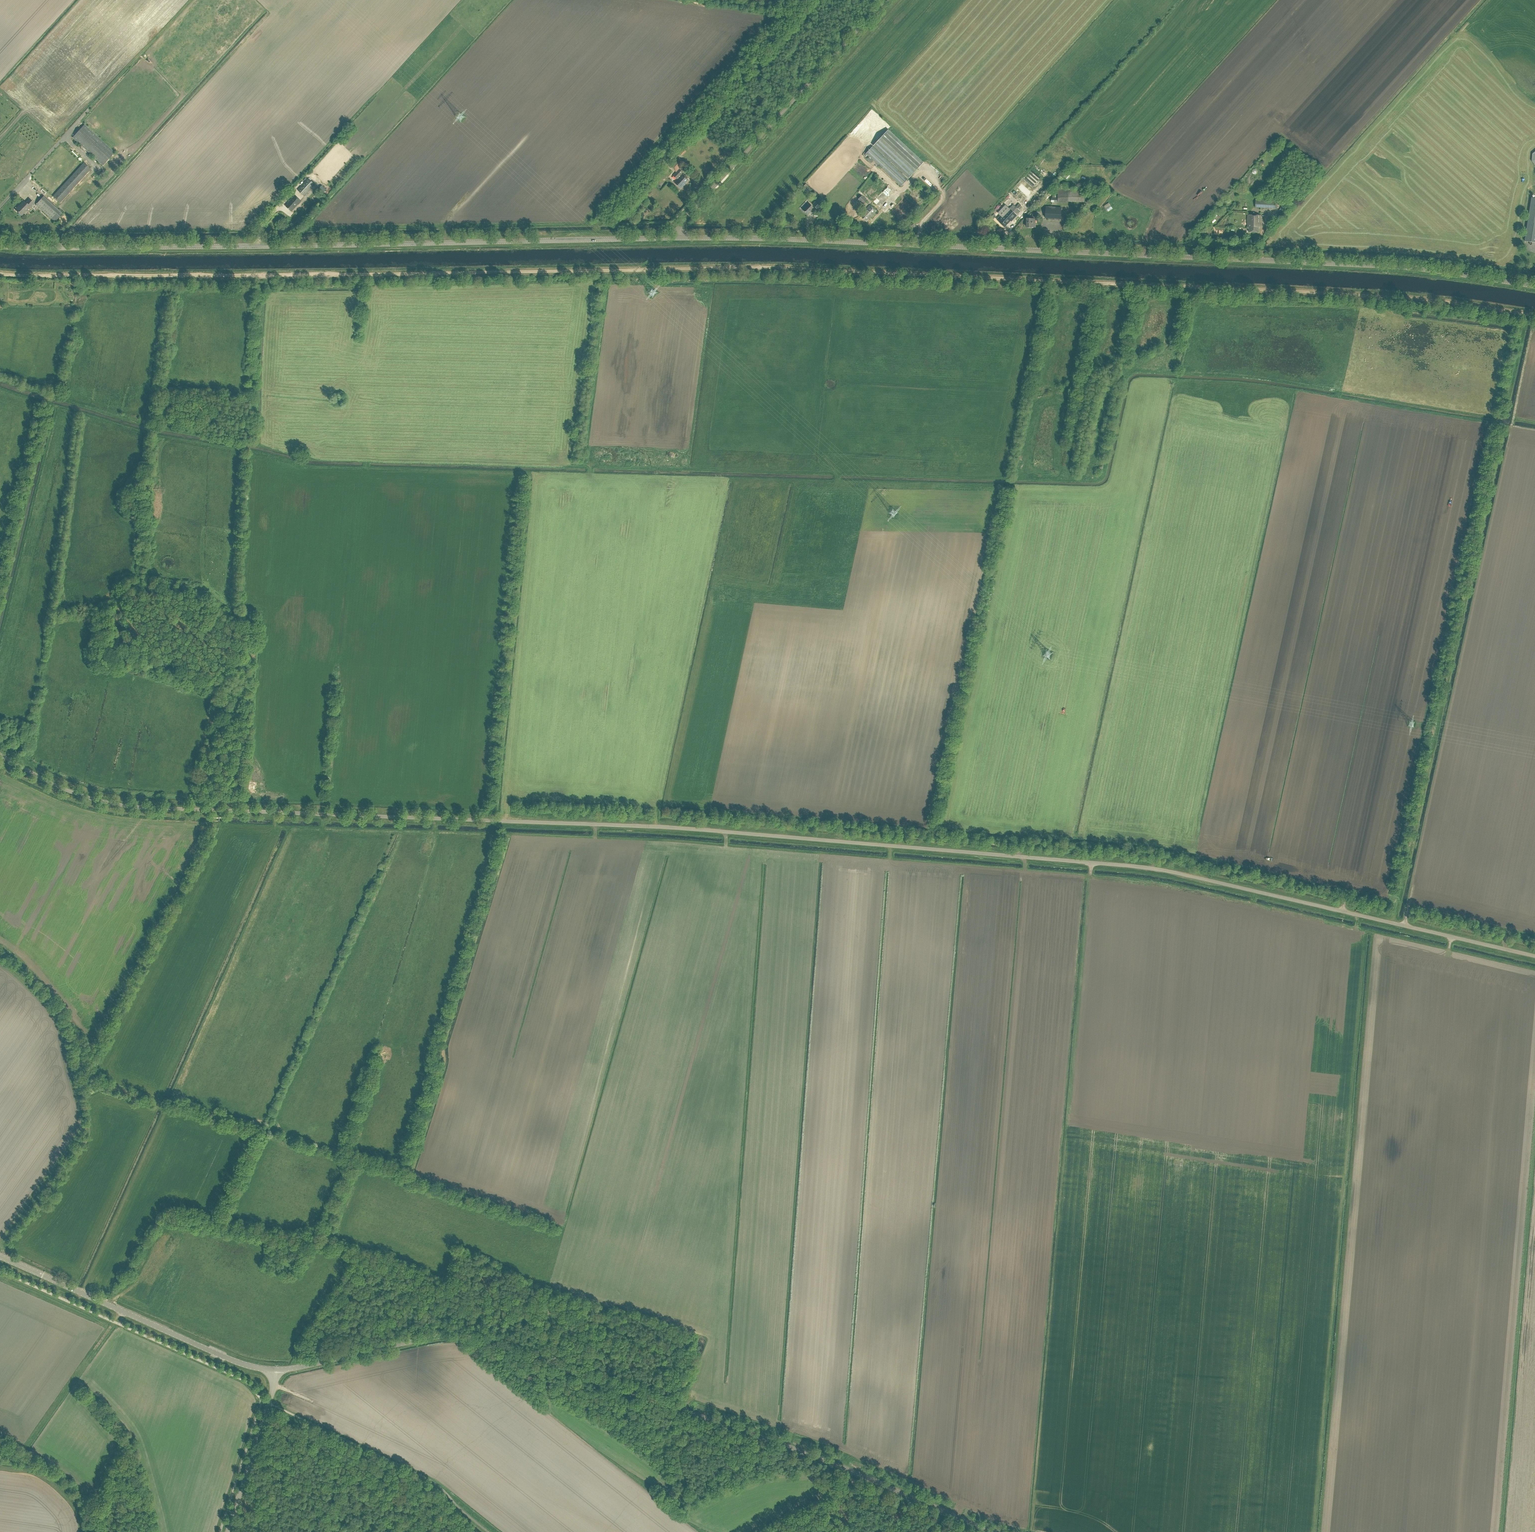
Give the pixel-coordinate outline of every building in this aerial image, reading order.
[(103,165),(115,153),(85,125),(73,137),(103,165)] [(901,187),(924,163),(888,130),(866,154),(901,187)] [(684,164),(678,157),(670,166),(676,172),(684,164)] [(60,203),(91,169),(84,162),(53,196),(60,203)] [(682,174),(683,173),(679,169),(673,176),(676,179),(677,179),(678,179),(674,183),(680,189),(689,179),(683,173),(682,174)] [(305,195),(315,183),(308,176),(297,188),(305,195)] [(30,189),(37,196),(42,191),(35,185),(30,189)] [(290,210),(301,199),(295,193),(286,202),(287,203),(285,205),(290,210)] [(863,205),(868,201),(862,195),(858,200),(863,205)] [(55,223),(63,213),(44,196),(35,205),(55,223)] [(1532,197),(1525,241),(1534,242),(1534,198),(1532,197)] [(819,198),(813,205),(817,209),(824,202),(819,198)] [(1266,200),(1262,199),(1262,198),(1256,198),(1256,207),(1276,208),(1276,202),(1266,201),(1266,200)] [(34,204),(29,199),(26,203),(24,201),(15,210),(21,216),(30,207),(31,208),(34,204)] [(874,205),(880,211),(883,208),(877,202),(874,205)] [(807,214),(813,208),(809,203),(803,210),(807,214)] [(1107,213),(1113,209),(1109,203),(1104,207),(1107,213)] [(1023,207),(1019,204),(1017,207),(1014,204),(1010,209),(1003,217),(1001,216),(998,220),(1000,222),(1006,227),(1011,221),(1012,222),(1018,216),(1021,211),(1020,210),(1023,207)] [(866,221),(876,211),(870,205),(866,209),(866,210),(861,216),(866,221)] [(1061,218),(1061,207),(1047,207),(1046,218),(1061,218)] [(1036,227),(1037,212),(1033,212),(1032,218),(1028,218),(1027,227),(1032,228),(1032,227),(1036,227)] [(1261,227),(1261,215),(1248,214),(1247,228),(1249,228),(1249,232),(1259,232),(1259,227),(1261,227)]
